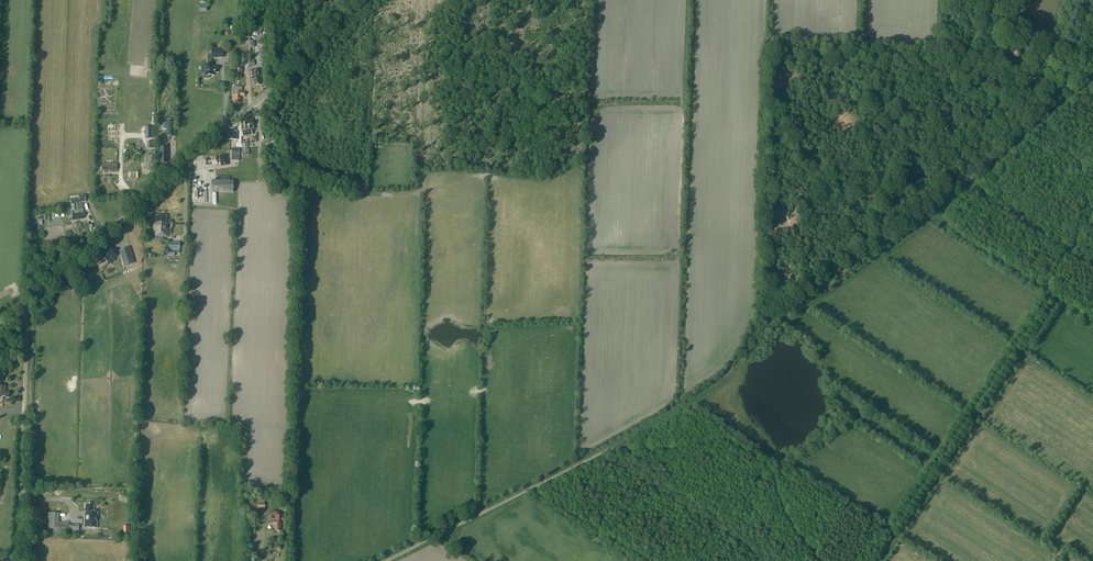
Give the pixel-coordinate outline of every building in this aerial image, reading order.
[(267,62),(266,50),(266,48),(259,48),(260,63),(267,62)] [(212,58),(223,57),(223,49),(212,49),(212,55),(207,55),(208,64),(205,64),(205,73),(204,73),(203,74),(203,77),(204,78),(209,78),(210,77),(210,75),(213,75),(213,72),(217,72),(217,66),(213,66),(213,64),(212,64),(212,58)] [(254,79),(254,83),(255,83),(255,85),(260,85),(260,83),(262,82),(260,69),(251,69),(252,79),(254,79)] [(233,90),(235,90),(233,102),(240,103),(241,96),(245,97),(245,92),(240,91),(240,88),(233,87),(233,90)] [(255,129),(253,121),(245,122),(246,130),(242,131),(243,136),(252,134),(251,129),(255,129)] [(154,138),(154,127),(146,127),(146,138),(154,138)] [(168,147),(162,147),(160,147),(160,153),(160,163),(168,163),(168,161),(169,161),(169,153),(168,153),(168,147)] [(239,161),(239,150),(236,150),(236,151),(232,151),(231,161),(239,161)] [(226,155),(220,156),(220,158),(217,159),(216,156),(211,157),(211,158),(205,159),(206,165),(217,164),(217,161),(221,161),(222,166),(227,165),(226,155)] [(149,169),(150,164),(141,163),(141,168),(141,174),(149,174),(149,169)] [(212,180),(212,191),(233,192),(234,181),(212,180)] [(203,193),(197,198),(203,204),(209,200),(203,193)] [(70,196),(70,199),(71,204),(72,211),(75,211),(74,204),(80,203),(80,202),(86,202),(85,194),(70,196)] [(72,214),(73,220),(83,219),(82,213),(81,209),(78,210),(72,211),(72,214)] [(154,222),(154,228),(154,235),(168,236),(168,222),(167,222),(167,216),(156,216),(156,222),(154,222)] [(169,242),(169,250),(176,250),(176,253),(180,253),(180,250),(180,242),(169,242)] [(121,250),(126,266),(135,263),(130,247),(121,250)] [(101,255),(109,263),(117,255),(110,248),(107,251),(108,252),(107,253),(105,251),(101,255)] [(9,398),(9,392),(6,392),(6,387),(0,387),(0,397),(9,398)] [(254,507),(265,508),(265,500),(254,499),(254,507)] [(94,512),(94,504),(86,504),(85,527),(97,528),(98,512),(94,512)] [(270,522),(274,522),(274,531),(275,531),(280,531),(280,528),(281,522),(279,522),(279,518),(279,511),(271,511),(270,515),(270,522)] [(48,522),(59,523),(59,513),(49,513),(48,522)] [(69,534),(69,525),(69,523),(59,523),(48,522),(48,533),(69,534)]
